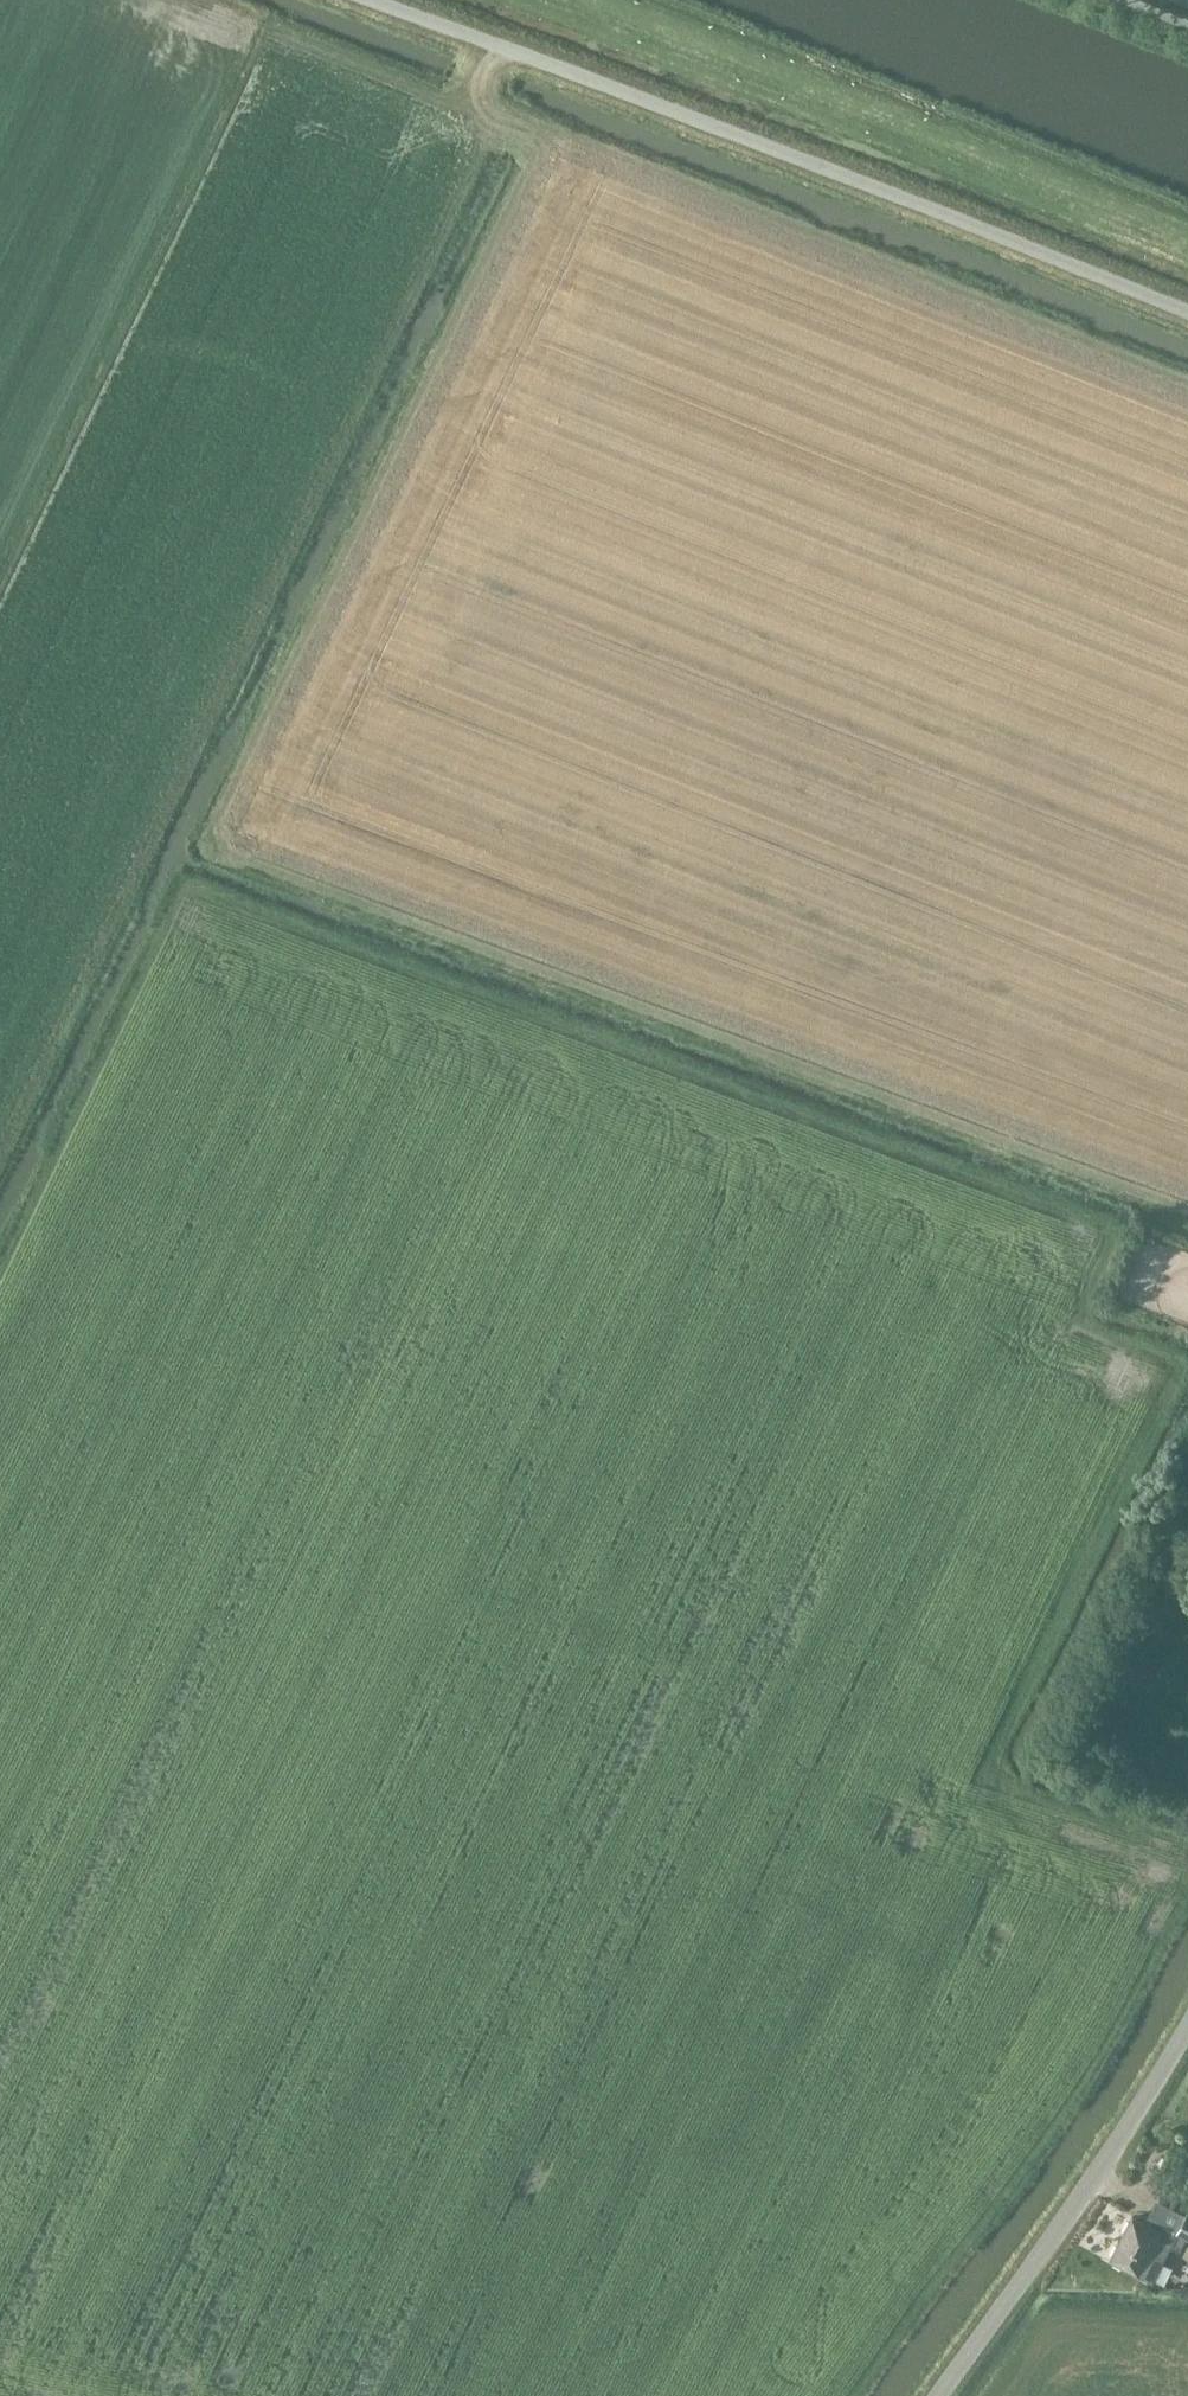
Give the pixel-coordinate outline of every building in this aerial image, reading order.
[(1134,2179),(1144,2184),(1156,2162),(1146,2156),(1134,2179)] [(1150,2206),(1143,2220),(1164,2230),(1171,2216),(1150,2206)] [(1186,2211),(1176,2231),(1175,2231),(1173,2236),(1160,2230),(1159,2231),(1132,2217),(1110,2260),(1137,2274),(1137,2273),(1153,2281),(1171,2245),(1178,2248),(1180,2244),(1181,2243),(1186,2237),(1187,2238),(1187,2211),(1186,2211)]
